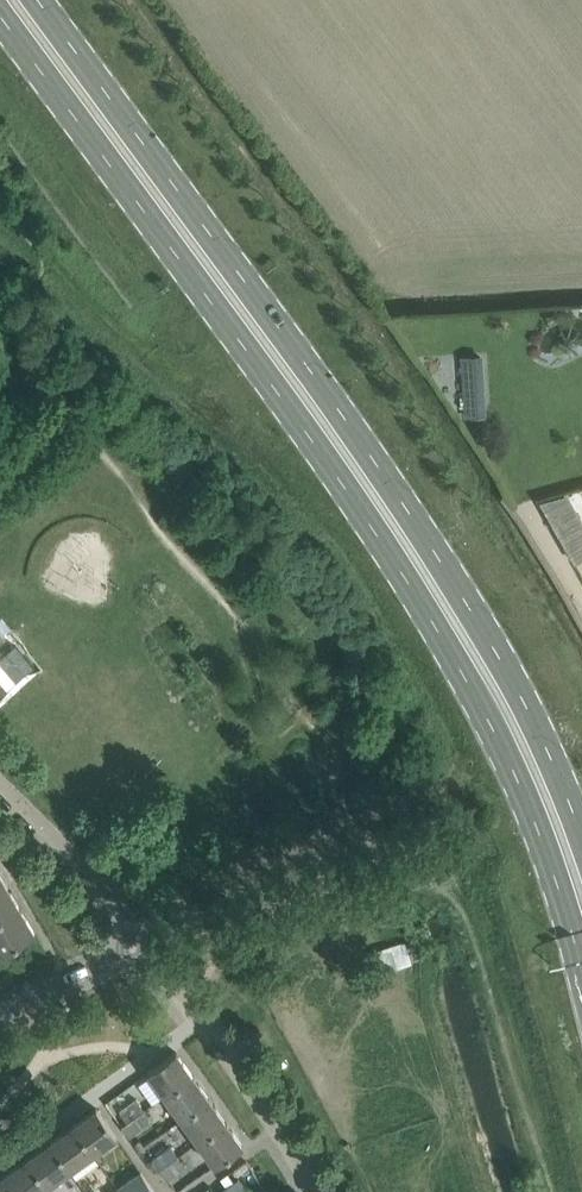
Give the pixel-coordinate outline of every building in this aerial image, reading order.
[(487,352),(460,354),(463,416),(490,415),(487,352)] [(570,493),(545,500),(550,519),(575,511),(570,493)] [(21,908),(6,883),(0,887),(0,921),(21,908)] [(35,933),(21,908),(0,921),(0,954),(35,933)] [(406,942),(376,952),(382,970),(412,961),(406,942)] [(165,1096),(193,1076),(176,1052),(148,1072),(165,1096)] [(182,1119),(210,1099),(193,1076),(165,1096),(182,1119)] [(137,1098),(119,1111),(128,1123),(146,1110),(137,1098)] [(199,1142),(227,1122),(210,1099),(182,1119),(199,1142)] [(94,1153),(117,1137),(97,1108),(73,1125),(94,1153)] [(128,1123),(122,1127),(129,1137),(152,1120),(146,1110),(128,1123)] [(199,1142),(215,1165),(215,1166),(243,1146),(227,1122),(199,1142)] [(70,1170),(94,1153),(73,1125),(50,1142),(70,1170)] [(47,1187),(70,1170),(50,1142),(27,1158),(47,1187)] [(170,1145),(153,1158),(161,1169),(178,1156),(170,1145)] [(168,1179),(185,1167),(178,1156),(161,1169),(168,1179)] [(47,1187),(27,1158),(4,1175),(16,1191),(40,1191),(47,1187)] [(141,1172),(118,1188),(121,1191),(155,1191),(141,1172)] [(4,1175),(0,1178),(0,1191),(16,1191),(4,1175)] [(226,1187),(230,1191),(249,1191),(238,1178),(226,1187)]
